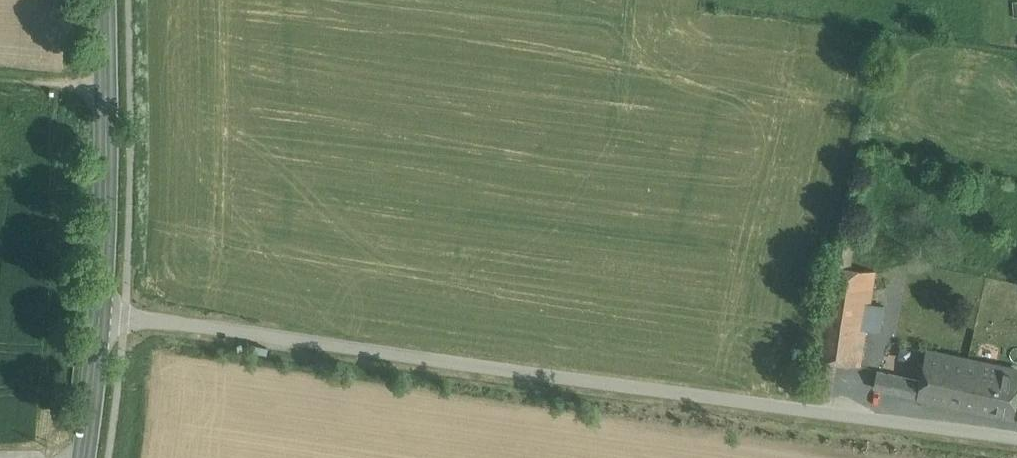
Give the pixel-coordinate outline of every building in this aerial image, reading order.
[(853,242),(833,239),(829,263),(849,266),(853,242)] [(849,266),(829,263),(814,357),(836,361),(860,365),(866,329),(880,332),(884,305),(870,303),(875,270),(849,266)] [(925,382),(922,398),(964,407),(970,375),(971,375),(973,361),(930,352),(925,382)] [(836,361),(814,357),(811,381),(832,384),(836,361)] [(973,361),(971,375),(970,375),(964,407),(1010,417),(1016,379),(1016,370),(973,361)] [(922,398),(925,382),(877,371),(874,387),(922,398)]
